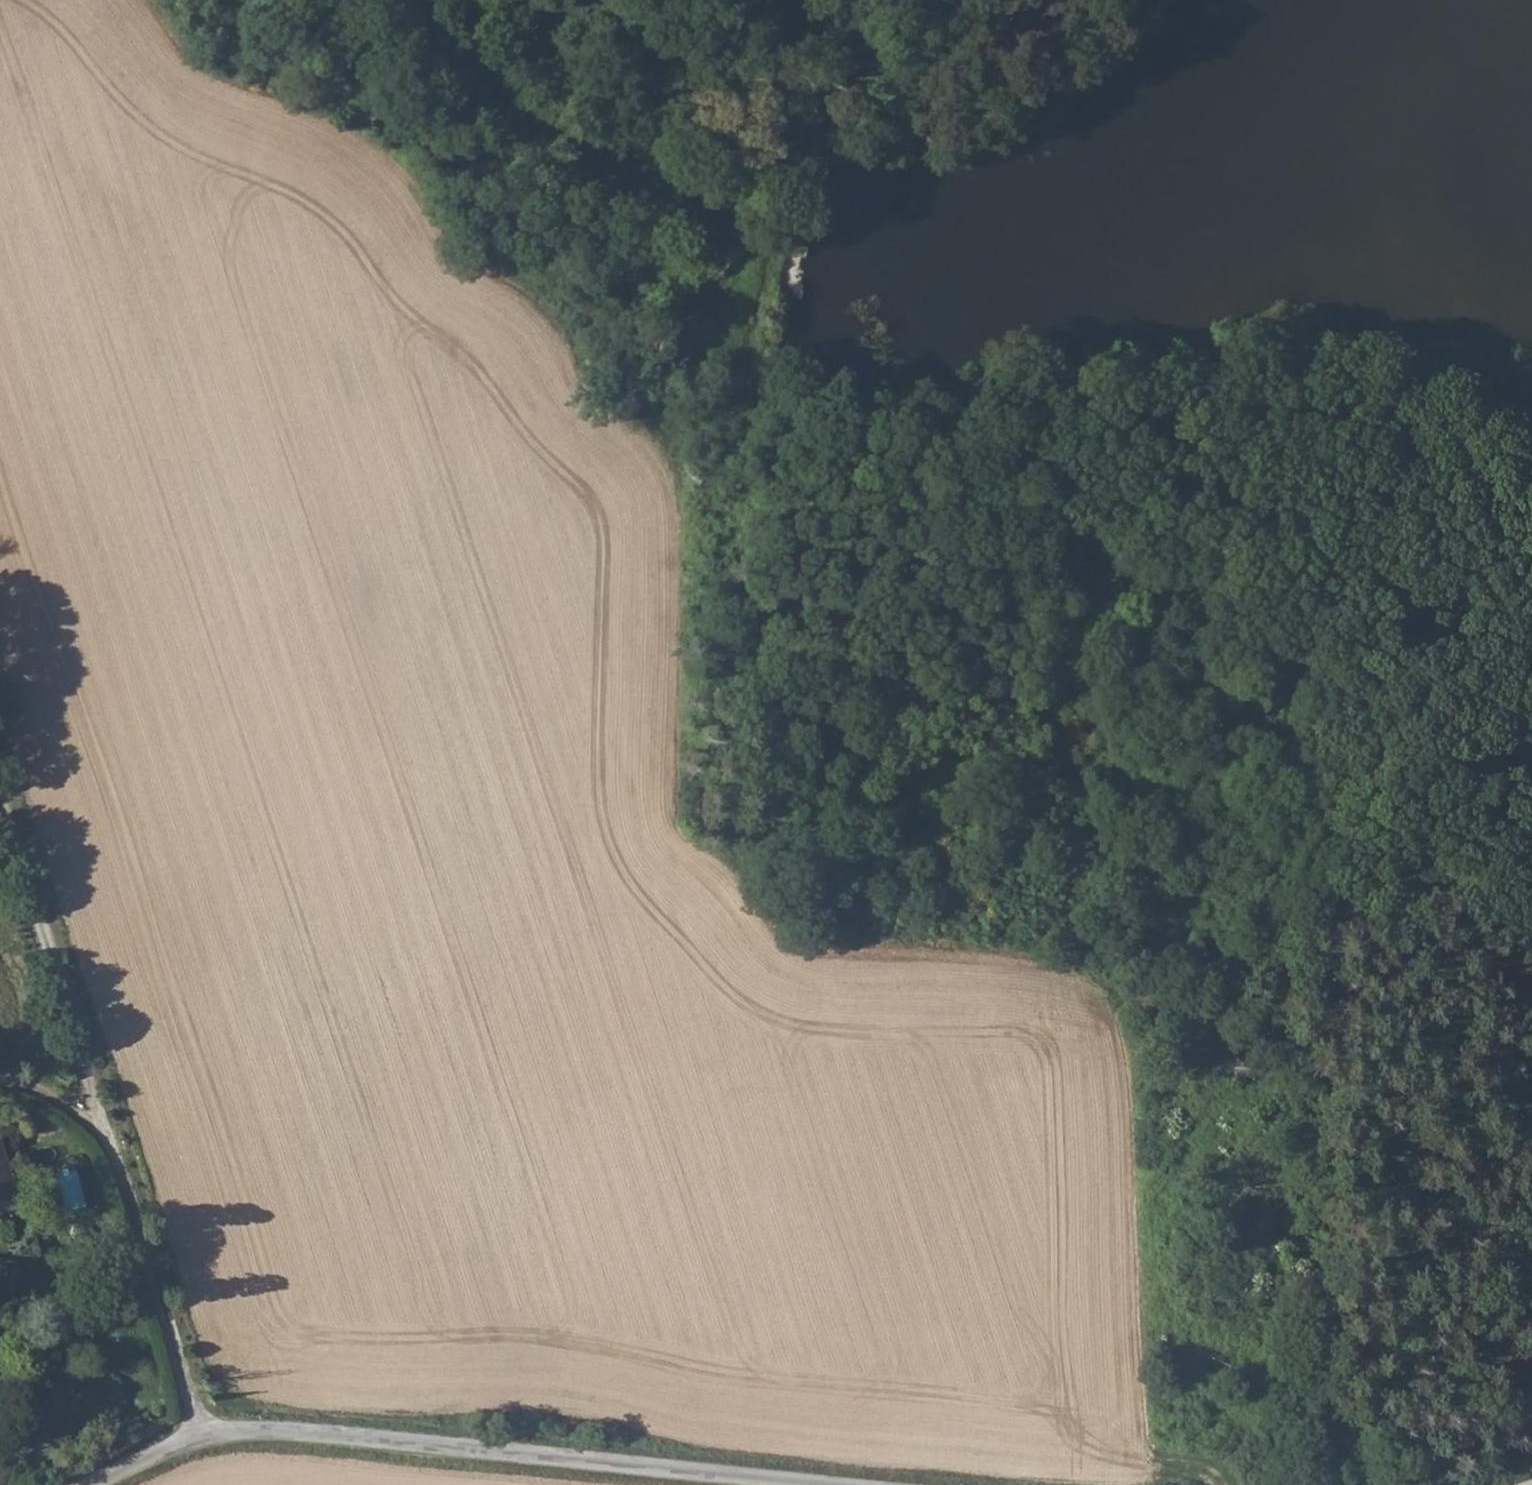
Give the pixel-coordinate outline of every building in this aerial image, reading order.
[(20,1202),(0,1144),(0,1207),(20,1202)]
